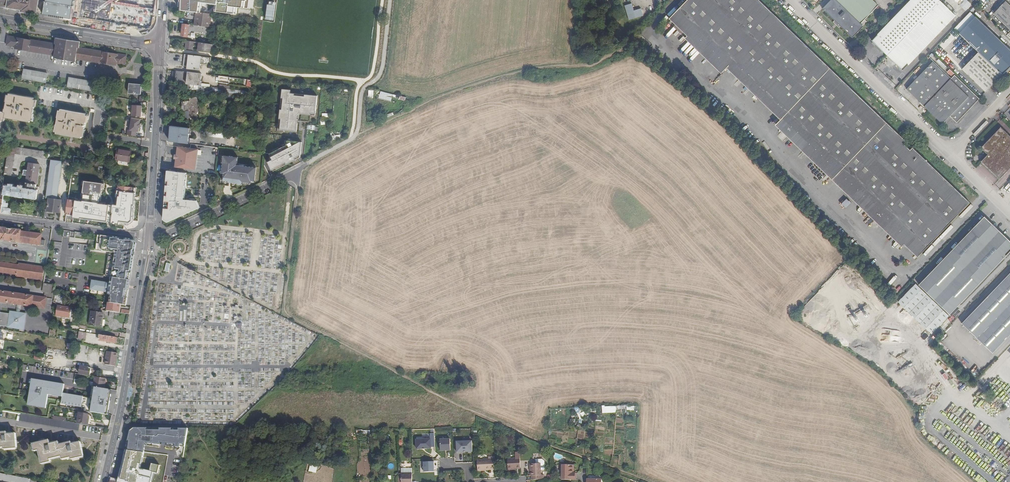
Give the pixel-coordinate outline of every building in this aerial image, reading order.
[(39,0),(0,0),(0,6),(21,10),(21,12),(36,15),(37,14),(39,0)] [(44,15),(53,16),(53,13),(63,15),(62,18),(71,19),(75,0),(46,0),(44,15)] [(73,21),(138,31),(151,22),(154,0),(76,0),(73,21)] [(780,120),(777,123),(830,174),(864,206),(903,244),(917,257),(969,203),(912,148),(910,150),(902,143),(905,141),(759,0),(687,0),(669,19),(687,36),(723,71),(727,68),(729,66),(783,117),(780,120)] [(835,20),(833,22),(839,28),(840,26),(853,38),(863,27),(862,26),(867,22),(865,20),(879,6),(873,0),(831,0),(822,9),(835,20)] [(939,1),(939,0),(911,0),(872,40),(887,55),(939,1)] [(963,0),(943,0),(956,15),(963,9),(959,4),(963,0)] [(955,16),(939,1),(887,55),(902,70),(955,16)] [(993,14),(1009,30),(1009,6),(1006,2),(993,14)] [(632,4),(625,5),(629,20),(643,16),(641,8),(634,11),(632,4)] [(212,14),(189,11),(188,11),(187,18),(196,19),(195,25),(208,27),(210,27),(211,20),(212,14)] [(1002,75),(1009,66),(1009,50),(969,12),(953,28),(978,52),(1002,75)] [(208,27),(195,25),(183,24),(181,35),(187,36),(188,33),(189,33),(190,30),(207,33),(208,27)] [(81,42),(73,40),(73,42),(63,41),(64,39),(56,38),(55,44),(8,36),(7,46),(15,47),(15,49),(55,56),(54,58),(76,62),(76,59),(116,66),(116,63),(125,65),(126,55),(80,48),(81,42)] [(721,73),(723,71),(687,36),(685,38),(721,73)] [(198,49),(210,51),(211,44),(199,43),(198,49)] [(1002,75),(978,52),(962,70),(985,92),(1002,75)] [(210,61),(210,58),(185,55),(183,68),(199,70),(200,64),(209,64),(210,61)] [(979,98),(954,75),(950,79),(932,62),(906,89),(924,107),(942,124),(949,117),(956,123),(979,98)] [(727,68),(780,120),(783,117),(729,66),(727,68)] [(47,74),(24,69),(22,78),(46,83),(47,74)] [(175,82),(200,85),(202,72),(188,71),(188,72),(176,70),(175,82)] [(93,82),(69,78),(68,87),(91,91),(93,82)] [(317,116),(319,96),(293,94),(293,90),(284,89),(284,99),(285,99),(284,110),(282,110),(281,119),(283,119),(282,130),(299,132),(300,114),(317,116)] [(13,119),(13,118),(22,120),(22,121),(30,122),(31,117),(32,117),(35,103),(33,103),(34,98),(9,93),(8,98),(7,98),(4,112),(0,112),(0,131),(3,119),(1,119),(2,117),(13,119)] [(191,122),(192,123),(195,123),(195,121),(196,120),(196,114),(197,113),(198,110),(199,111),(200,109),(198,106),(199,105),(197,101),(198,101),(196,97),(193,97),(192,99),(190,99),(189,99),(190,100),(188,102),(188,101),(183,102),(184,106),(182,106),(182,110),(183,110),(185,113),(185,118),(189,118),(190,118),(190,119),(190,120),(191,122)] [(142,106),(133,106),(132,115),(141,116),(142,106)] [(56,134),(64,135),(64,133),(74,135),(73,137),(81,138),(82,133),(84,133),(86,119),(85,119),(86,114),(61,109),(60,114),(59,114),(56,129),(57,129),(56,134)] [(131,118),(128,135),(137,137),(138,132),(141,133),(143,120),(131,118)] [(901,246),(903,244),(864,206),(830,174),(777,123),(775,125),(901,246)] [(999,178),(1009,167),(1009,137),(1000,128),(980,148),(987,154),(981,161),(999,178)] [(186,131),(176,130),(175,139),(185,140),(186,131)] [(269,161),(273,172),(289,165),(290,165),(299,162),(299,159),(304,157),(304,143),(298,143),(298,142),(291,141),(288,143),(288,146),(269,154),(269,161)] [(9,146),(8,153),(4,174),(6,175),(11,175),(15,153),(42,158),(43,156),(46,157),(47,152),(9,146)] [(177,155),(176,159),(175,167),(196,170),(198,149),(192,148),(190,148),(178,147),(177,155)] [(131,151),(118,148),(116,159),(129,162),(131,151)] [(228,181),(229,181),(229,175),(233,176),(232,182),(243,183),(243,182),(250,183),(251,180),(254,181),(256,167),(237,164),(238,156),(228,155),(225,154),(222,173),(224,173),(223,178),(223,180),(228,181)] [(52,162),(46,200),(49,200),(47,212),(54,213),(54,211),(59,212),(61,200),(57,199),(62,164),(52,162)] [(4,185),(3,194),(35,199),(37,190),(36,190),(40,164),(29,163),(25,188),(4,185)] [(206,179),(185,176),(184,183),(195,184),(195,191),(205,192),(206,179)] [(123,186),(113,185),(112,192),(121,193),(119,204),(129,205),(130,196),(132,197),(133,192),(126,191),(127,189),(122,188),(123,186)] [(158,192),(158,205),(167,206),(169,193),(158,192)] [(85,194),(73,193),(72,205),(83,206),(85,194)] [(195,198),(195,196),(176,194),(175,202),(187,203),(187,202),(192,202),(192,198),(195,198)] [(103,197),(91,196),(89,210),(93,211),(93,209),(101,210),(103,197)] [(6,200),(3,199),(1,213),(9,214),(10,213),(10,209),(7,208),(8,204),(6,203),(6,200)] [(129,211),(115,209),(113,219),(128,221),(129,211)] [(919,285),(949,314),(1009,251),(1009,242),(984,217),(919,285)] [(45,246),(45,241),(41,240),(42,235),(21,232),(21,231),(0,228),(0,239),(45,246)] [(109,253),(105,277),(112,278),(130,281),(137,245),(134,241),(125,239),(125,240),(122,240),(122,239),(120,239),(120,240),(113,239),(113,238),(98,236),(96,251),(109,253)] [(17,275),(17,277),(42,280),(44,267),(19,264),(18,266),(0,263),(0,272),(17,275)] [(962,323),(992,352),(1009,334),(1009,273),(962,323)] [(111,284),(92,280),(91,289),(109,293),(109,295),(110,295),(110,299),(109,303),(120,305),(126,305),(130,286),(117,283),(116,285),(111,284)] [(52,285),(44,283),(42,292),(45,293),(44,298),(53,299),(54,294),(55,285),(53,285),(52,285)] [(915,284),(897,302),(930,334),(948,316),(915,284)] [(21,305),(51,310),(53,299),(0,292),(0,302),(17,305),(21,305)] [(109,303),(107,311),(110,311),(119,313),(120,305),(109,303)] [(72,309),(58,306),(56,316),(70,318),(72,309)] [(16,313),(10,312),(9,314),(0,313),(0,319),(24,323),(26,314),(19,313),(16,313)] [(104,314),(92,312),(90,325),(102,326),(104,314)] [(24,323),(0,319),(0,326),(23,330),(24,323)] [(117,338),(100,335),(99,341),(116,343),(117,338)] [(118,353),(107,352),(105,365),(115,366),(118,353)] [(1001,366),(1009,374),(1009,357),(1001,366)] [(81,367),(79,374),(80,375),(89,376),(91,368),(81,367)] [(105,379),(95,377),(93,387),(104,389),(105,379)] [(64,385),(34,379),(30,405),(46,408),(48,395),(62,397),(62,393),(64,385)] [(108,414),(111,396),(94,393),(93,398),(62,393),(62,397),(61,403),(84,407),(84,410),(108,414)] [(78,430),(79,424),(78,424),(67,422),(65,422),(53,420),(48,419),(37,417),(36,417),(26,415),(22,415),(21,414),(20,420),(78,430)] [(88,425),(89,417),(88,417),(88,415),(80,414),(78,424),(79,424),(88,425)] [(157,428),(144,427),(143,431),(142,431),(140,445),(150,447),(152,431),(156,432),(157,428)] [(0,434),(0,447),(4,447),(4,449),(17,448),(15,435),(7,435),(7,433),(0,434)] [(417,449),(435,448),(434,433),(430,433),(430,438),(417,439),(417,449)] [(441,451),(451,450),(450,438),(440,439),(441,451)] [(456,441),(457,453),(472,452),(472,440),(456,441)] [(49,441),(34,445),(35,451),(39,450),(42,464),(51,462),(50,459),(62,456),(62,459),(71,457),(71,459),(83,456),(80,443),(72,445),(72,443),(59,446),(59,443),(50,445),(49,441)] [(118,449),(115,461),(120,462),(120,464),(126,466),(129,450),(118,449)] [(508,469),(521,468),(520,454),(517,454),(517,458),(508,458),(508,469)] [(493,459),(488,459),(477,460),(477,470),(493,469),(493,459)] [(542,463),(542,470),(546,470),(545,461),(543,459),(537,460),(537,464),(542,463)] [(434,461),(423,462),(424,472),(435,472),(434,461)] [(311,463),(309,471),(317,473),(319,465),(311,463)] [(542,463),(537,464),(532,464),(532,476),(533,476),(533,480),(542,479),(541,475),(542,475),(542,470),(542,463)] [(573,473),(573,465),(562,465),(562,480),(577,480),(577,473),(574,473),(573,473)] [(14,481),(29,481),(30,479),(0,473),(0,479),(14,481)] [(413,473),(402,473),(401,481),(413,481),(413,473)]
